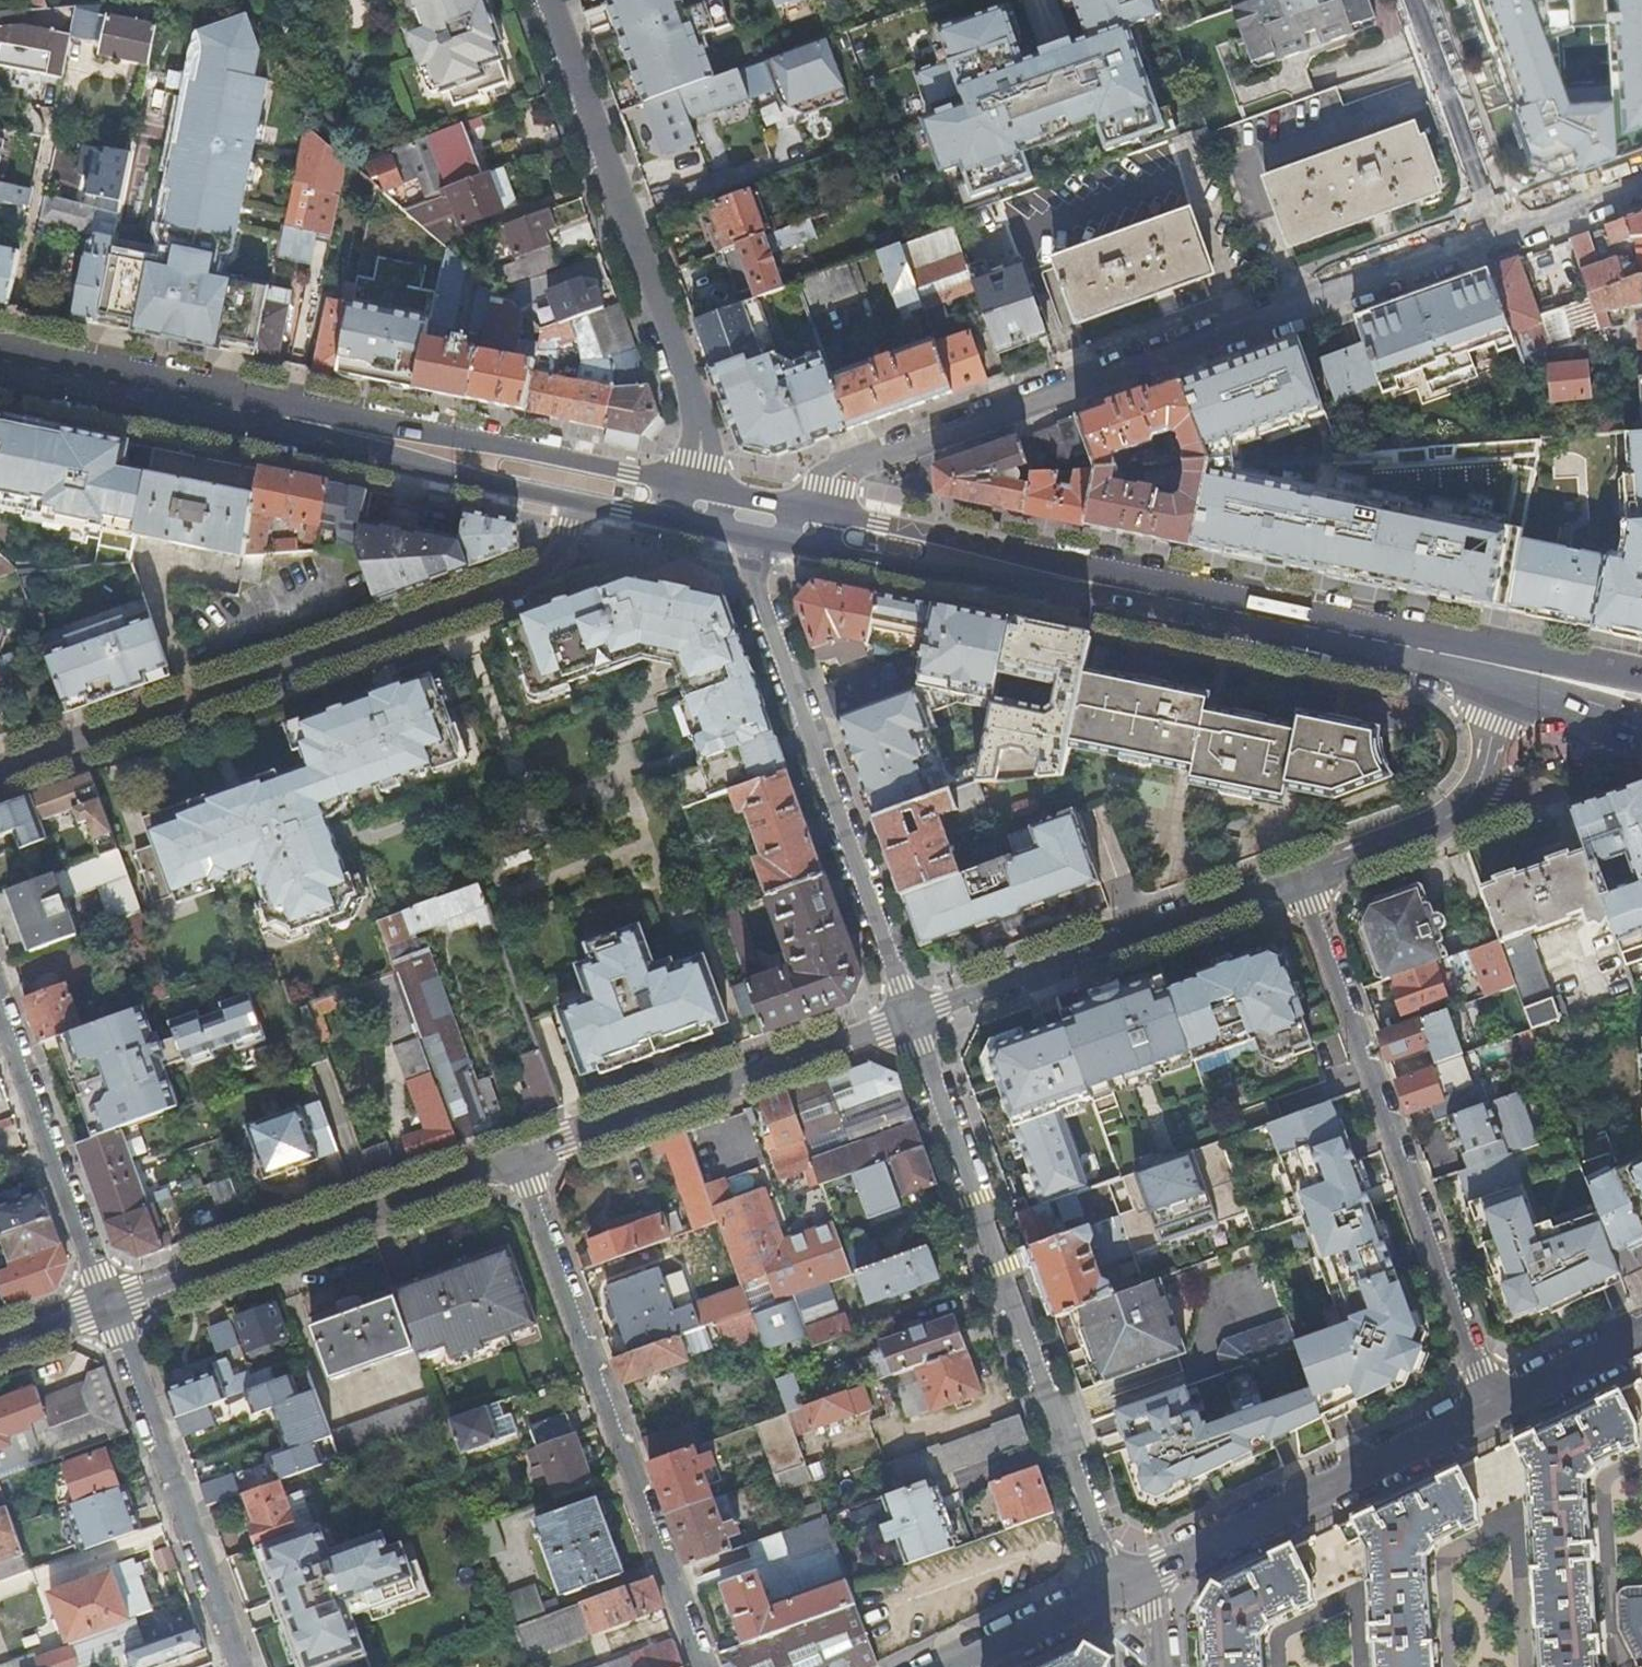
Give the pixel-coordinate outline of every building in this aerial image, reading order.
[(46,7),(44,0),(27,0),(29,9),(46,7)] [(412,8),(409,9),(417,32),(407,35),(421,70),(430,67),(440,94),(447,92),(453,107),(482,96),(480,92),(507,82),(501,62),(503,61),(498,47),(502,45),(486,0),(410,0),(412,8)] [(610,1),(617,21),(621,32),(647,104),(680,91),(716,79),(705,48),(710,46),(705,34),(732,24),(723,0),(712,0),(687,9),(684,0),(613,0),(610,1)] [(1089,40),(1074,45),(1072,40),(1070,41),(1072,46),(1045,56),(1043,50),(1041,51),(1043,56),(1025,63),(1005,8),(940,32),(950,60),(916,73),(932,117),(926,119),(945,171),(961,165),(974,199),(1033,177),(1022,146),(1095,119),(1107,151),(1172,127),(1135,24),(1161,14),(1157,1),(1159,0),(1075,0),(1089,40)] [(1369,0),(1256,0),(1231,9),(1247,50),(1269,42),(1274,55),(1306,42),(1302,30),(1314,25),(1319,38),(1375,18),(1369,0)] [(1617,152),(1641,142),(1641,0),(1476,0),(1532,158),(1563,170),(1617,152)] [(91,42),(99,4),(75,5),(70,29),(68,37),(91,42)] [(68,37),(70,29),(5,23),(7,10),(0,11),(0,66),(3,67),(40,74),(60,77),(68,37)] [(147,65),(155,25),(106,15),(98,54),(147,65)] [(270,289),(270,287),(233,280),(225,278),(228,263),(243,184),(247,163),(251,145),(255,123),(264,81),(253,79),(259,50),(246,16),(200,32),(206,47),(207,48),(200,80),(194,79),(188,104),(174,164),(169,186),(176,188),(168,226),(160,224),(158,233),(163,242),(170,243),(169,251),(166,265),(160,263),(109,253),(97,313),(135,321),(133,331),(162,337),(169,333),(193,337),(198,344),(257,356),(270,289)] [(827,38),(766,60),(781,103),(806,115),(849,100),(827,38)] [(1251,63),(1274,55),(1269,42),(1247,50),(1251,63)] [(191,78),(194,79),(200,80),(207,48),(206,47),(198,50),(191,78)] [(38,81),(40,74),(3,67),(1,75),(5,79),(26,83),(32,80),(38,81)] [(680,91),(692,122),(751,100),(740,70),(716,79),(680,91)] [(1345,105),(1338,86),(1329,90),(1336,108),(1345,105)] [(692,122),(680,91),(647,104),(665,156),(699,144),(692,122)] [(168,163),(174,164),(188,104),(181,103),(168,163)] [(441,189),(481,174),(465,131),(483,124),(480,116),(462,123),(388,150),(390,156),(366,165),(371,179),(379,177),(385,191),(413,180),(422,202),(443,194),(441,189)] [(1209,157),(1218,153),(1210,133),(1205,118),(1190,124),(1201,153),(1209,157)] [(255,123),(251,145),(258,147),(263,124),(255,123)] [(331,236),(346,160),(303,123),(283,226),(315,232),(331,236)] [(1416,125),(1334,155),(1267,179),(1291,246),(1357,222),(1440,192),(1416,125)] [(120,201),(129,153),(102,148),(96,175),(87,173),(83,194),(120,201)] [(247,163),(243,184),(251,186),(255,165),(247,163)] [(503,210),(489,171),(481,174),(441,189),(443,194),(444,197),(451,194),(462,225),(503,210)] [(8,213),(26,216),(31,189),(13,185),(8,213)] [(159,224),(160,224),(168,226),(176,188),(169,186),(167,185),(159,224)] [(720,250),(798,222),(793,208),(760,220),(750,192),(705,208),(707,213),(701,215),(705,226),(712,228),(720,250)] [(41,221),(89,233),(96,207),(47,195),(41,221)] [(447,247),(462,241),(419,203),(403,209),(446,246),(447,247)] [(115,224),(117,212),(96,207),(89,233),(89,240),(97,234),(100,221),(115,224)] [(523,277),(557,264),(545,229),(555,226),(549,209),(504,226),(523,277)] [(1183,308),(1211,297),(1204,278),(1215,274),(1193,210),(1181,214),(1057,259),(1080,323),(1176,288),(1183,308)] [(1570,238),(1589,293),(1641,275),(1641,213),(1605,226),(1612,245),(1631,238),(1637,238),(1639,263),(1631,266),(1629,259),(1616,257),(1597,264),(1586,233),(1570,238)] [(920,236),(939,230),(933,214),(915,221),(920,236)] [(816,236),(810,218),(798,222),(720,250),(736,294),(752,288),(754,296),(768,291),(783,286),(772,252),(816,236)] [(95,323),(97,313),(109,253),(115,224),(100,221),(97,234),(89,240),(86,253),(84,253),(72,318),(95,323)] [(974,288),(967,266),(962,253),(952,225),(939,230),(920,236),(900,244),(910,271),(922,306),(974,288)] [(309,265),(315,232),(283,226),(276,258),(309,265)] [(8,305),(19,247),(13,245),(12,250),(2,248),(4,238),(0,237),(0,304),(8,305)] [(13,245),(19,247),(21,241),(4,238),(2,248),(12,250),(13,245)] [(908,311),(922,306),(910,271),(900,244),(877,252),(897,309),(907,306),(908,311)] [(469,399),(480,350),(465,347),(466,342),(457,340),(456,345),(444,343),(447,327),(453,329),(466,264),(447,247),(446,246),(437,291),(429,329),(421,369),(417,388),(469,399)] [(162,249),(160,263),(166,265),(169,251),(162,249)] [(425,266),(377,256),(372,278),(356,275),(355,282),(337,372),(358,377),(377,380),(397,384),(417,388),(421,369),(429,329),(437,291),(421,288),(425,266)] [(1490,267),(1519,349),(1523,361),(1547,352),(1587,338),(1602,332),(1600,328),(1590,298),(1541,316),(1520,257),(1490,267)] [(1049,334),(1023,263),(991,275),(985,259),(967,266),(974,288),(998,352),(1049,334)] [(863,287),(853,261),(849,262),(858,289),(863,287)] [(796,281),(806,308),(858,289),(849,262),(796,281)] [(225,278),(233,280),(236,264),(228,263),(225,278)] [(1402,299),(1355,316),(1356,318),(1366,345),(1322,361),(1337,402),(1381,387),(1398,381),(1424,372),(1429,387),(1476,370),(1471,355),(1497,346),(1500,356),(1519,349),(1490,267),(1427,290),(1427,291),(1419,294),(1421,301),(1405,307),(1402,299)] [(1590,298),(1600,328),(1613,323),(1608,310),(1641,303),(1641,275),(1589,293),(1590,298)] [(569,318),(602,306),(596,288),(586,291),(581,278),(548,290),(559,322),(569,318)] [(337,372),(355,282),(344,280),(340,301),(328,298),(315,368),(337,372)] [(784,285),(783,286),(768,291),(794,360),(822,351),(806,308),(796,281),(784,285)] [(537,348),(541,328),(494,288),(493,287),(480,350),(469,399),(524,410),(532,372),(537,348)] [(257,356),(278,360),(288,307),(286,306),(289,293),(270,289),(257,356)] [(1427,290),(1402,299),(1405,307),(1421,301),(1419,294),(1427,291),(1427,290)] [(777,455),(850,429),(831,377),(825,359),(795,370),(792,361),(774,368),(768,354),(775,352),(754,296),(694,318),(740,446),(777,455)] [(618,300),(602,306),(569,318),(575,337),(575,338),(581,360),(603,352),(616,362),(639,359),(618,300)] [(95,323),(133,331),(135,321),(97,313),(95,323)] [(575,337),(569,318),(559,322),(541,329),(541,328),(537,348),(575,338),(575,337)] [(162,337),(198,344),(193,337),(169,333),(162,337)] [(953,391),(987,379),(970,333),(937,345),(953,391)] [(1587,338),(1547,352),(1552,401),(1592,397),(1587,338)] [(850,429),(953,391),(937,345),(934,339),(831,377),(850,429)] [(1189,381),(1213,449),(1332,406),(1308,339),(1189,381)] [(795,370),(825,359),(822,351),(794,360),(792,361),(795,370)] [(603,352),(581,360),(577,380),(570,420),(605,427),(616,362),(603,352)] [(774,368),(792,361),(775,352),(768,354),(774,368)] [(658,413),(639,359),(616,362),(605,427),(642,434),(650,423),(658,413)] [(563,377),(532,372),(524,410),(570,420),(577,380),(572,379),(572,373),(564,372),(563,377)] [(1622,406),(1628,433),(1633,432),(1641,432),(1641,377),(1639,377),(1641,410),(1630,411),(1629,406),(1622,406)] [(1208,450),(1182,378),(1079,416),(1090,447),(1097,470),(1129,468),(1125,453),(1156,442),(1160,436),(1175,430),(1181,434),(1188,453),(1189,464),(1212,462),(1208,450)] [(1381,387),(1385,397),(1401,391),(1398,381),(1381,387)] [(1594,410),(1597,435),(1624,433),(1628,433),(1622,406),(1594,410)] [(23,508),(22,509),(57,516),(60,520),(89,526),(90,522),(136,532),(147,478),(148,475),(148,472),(124,467),(129,441),(61,427),(0,415),(0,503),(23,508)] [(1090,447),(1079,416),(1035,431),(1046,462),(1070,454),(1090,447)] [(1046,462),(1035,431),(1019,437),(1028,465),(1029,468),(1046,462)] [(1523,539),(1511,610),(1525,613),(1593,626),(1610,630),(1641,636),(1641,432),(1633,432),(1636,476),(1629,477),(1630,516),(1632,531),(1626,560),(1607,556),(1540,542),(1523,539)] [(1628,433),(1624,433),(1628,477),(1629,477),(1636,476),(1633,432),(1628,433)] [(1028,465),(1019,437),(936,467),(938,495),(1024,512),(1030,484),(1017,482),(1018,481),(1019,481),(1020,480),(1020,479),(1021,478),(1021,477),(1022,476),(1022,474),(1021,473),(1021,472),(1020,471),(1019,470),(1018,469),(1017,469),(1016,468),(1028,465)] [(1556,438),(1551,438),(1541,439),(1540,447),(1553,447),(1556,438)] [(1211,466),(1212,462),(1189,464),(1190,475),(1186,493),(1180,498),(1164,495),(1160,490),(1127,483),(1129,468),(1097,470),(1087,525),(1195,547),(1196,544),(1210,473),(1211,466)] [(1523,539),(1211,466),(1195,547),(1511,610),(1523,539)] [(356,547),(361,521),(362,518),(324,510),(330,482),(295,475),(260,468),(254,495),(253,498),(241,555),(261,554),(269,515),(283,518),(281,524),(293,526),(294,521),(306,523),(303,541),(317,544),(316,550),(356,547)] [(1087,525),(1097,470),(1077,471),(1074,487),(1064,485),(1063,489),(1055,488),(1058,472),(1032,474),(1030,484),(1024,512),(1087,525)] [(182,481),(148,475),(147,478),(182,485),(182,481)] [(241,557),(241,555),(253,498),(225,492),(221,492),(222,489),(182,481),(182,485),(147,478),(136,532),(136,534),(213,551),(235,556),(241,557)] [(253,498),(254,495),(226,490),(222,489),(221,492),(225,492),(253,498)] [(460,542),(361,521),(356,547),(375,600),(518,548),(517,521),(478,513),(465,510),(459,538),(460,542)] [(271,553),(296,551),(295,539),(271,540),(271,553)] [(262,554),(261,554),(241,555),(241,557),(242,557),(238,580),(256,584),(262,554)] [(17,572),(16,571),(0,557),(0,578),(17,572)] [(731,792),(788,772),(777,742),(776,742),(763,707),(764,707),(723,594),(632,576),(604,586),(524,615),(525,619),(512,624),(537,690),(550,685),(551,688),(600,671),(599,667),(630,656),(644,651),(681,658),(692,690),(695,697),(689,699),(694,714),(691,715),(699,736),(697,740),(703,755),(702,756),(701,756),(700,756),(700,757),(699,757),(699,758),(699,759),(699,760),(699,761),(700,765),(673,775),(685,809),(731,792)] [(790,587),(795,600),(814,580),(801,578),(790,587)] [(879,593),(814,580),(795,600),(816,657),(825,658),(838,654),(841,662),(867,652),(864,643),(869,642),(874,615),(879,593)] [(935,605),(879,593),(874,615),(869,642),(920,652),(925,652),(935,605)] [(44,647),(147,609),(143,600),(41,637),(42,641),(44,647)] [(971,612),(935,605),(918,684),(996,700),(999,687),(1012,621),(971,612)] [(92,703),(148,683),(145,675),(167,667),(147,609),(44,647),(46,652),(65,704),(89,695),(92,703)] [(1087,662),(1092,637),(1069,632),(1012,621),(1002,672),(1058,683),(1053,707),(1049,710),(1008,702),(1010,689),(999,687),(996,700),(996,703),(988,742),(980,781),(999,779),(1005,751),(1016,748),(1029,751),(1045,759),(1041,776),(1065,775),(1071,742),(1086,668),(1087,662)] [(46,652),(44,647),(42,641),(35,644),(39,655),(46,652)] [(36,666),(29,646),(3,656),(0,657),(0,679),(36,666)] [(920,652),(826,684),(837,716),(919,686),(918,684),(925,652),(920,652)] [(1165,685),(1086,668),(1071,742),(1152,759),(1186,766),(1197,768),(1194,780),(1245,791),(1287,800),(1290,787),(1338,796),(1397,775),(1391,768),(1387,761),(1383,752),(1382,743),(1382,734),(1382,731),(1303,714),(1300,727),(1209,708),(1211,695),(1165,685)] [(259,873),(257,878),(265,903),(261,904),(269,927),(276,925),(289,930),(290,933),(344,913),(344,910),(349,898),(356,895),(349,874),(344,875),(319,805),(430,765),(428,761),(456,752),(447,728),(450,726),(441,701),(437,702),(429,678),(400,688),(399,685),(367,696),(369,699),(292,727),(306,769),(259,786),(257,779),(205,799),(206,803),(191,809),(187,800),(141,817),(151,845),(134,851),(153,903),(230,877),(229,873),(248,866),(255,864),(259,873)] [(837,716),(875,818),(956,789),(919,686),(837,716)] [(119,850),(91,772),(32,794),(41,820),(74,809),(79,823),(88,821),(100,857),(119,850)] [(825,874),(788,772),(731,792),(739,813),(746,810),(763,856),(755,859),(768,894),(825,874)] [(986,800),(980,781),(956,789),(875,818),(903,896),(964,874),(943,816),(986,800)] [(1587,853),(1604,901),(1609,916),(1626,964),(1641,959),(1641,786),(1572,811),(1587,853)] [(32,794),(0,805),(0,836),(11,832),(15,830),(21,847),(26,846),(32,850),(40,847),(43,840),(42,840),(47,838),(41,820),(32,794)] [(1103,883),(1077,809),(1063,814),(1059,820),(1054,817),(1050,826),(1046,824),(1031,829),(1038,848),(1007,859),(964,874),(903,896),(921,946),(1103,883)] [(15,830),(11,832),(17,849),(21,847),(15,830)] [(1243,837),(1231,834),(1228,846),(1240,849),(1243,837)] [(141,911),(119,850),(100,857),(81,864),(91,890),(97,888),(109,923),(123,918),(141,911)] [(1483,890),(1500,938),(1517,985),(1532,1029),(1569,1015),(1562,993),(1553,996),(1531,934),(1583,916),(1603,927),(1609,916),(1604,901),(1587,853),(1483,890)] [(91,890),(81,864),(14,888),(36,950),(77,935),(65,900),(91,890)] [(251,876),(257,878),(259,873),(255,864),(248,866),(251,876)] [(861,975),(825,874),(768,894),(792,961),(793,962),(794,962),(794,963),(795,963),(797,962),(801,972),(791,975),(789,969),(789,968),(788,969),(749,983),(758,1010),(766,1031),(850,1001),(861,975)] [(478,926),(492,921),(479,884),(376,921),(388,953),(417,943),(420,951),(422,950),(417,934),(446,922),(445,920),(472,910),(478,926)] [(1397,976),(1444,958),(1439,944),(1444,942),(1445,941),(1446,940),(1446,939),(1447,938),(1447,937),(1444,930),(1447,928),(1448,928),(1449,926),(1450,924),(1450,922),(1450,920),(1450,918),(1449,916),(1448,914),(1447,913),(1446,912),(1444,910),(1442,910),(1440,909),(1437,910),(1426,906),(1420,891),(1374,908),(1366,924),(1386,979),(1391,978),(1397,976)] [(736,906),(723,911),(739,956),(753,951),(736,906)] [(155,951),(141,911),(123,918),(137,958),(155,951)] [(640,925),(613,935),(618,948),(587,959),(572,964),(584,996),(555,1006),(580,1074),(728,1021),(704,955),(674,965),(672,959),(655,965),(640,925)] [(618,948),(613,935),(582,946),(587,959),(618,948)] [(1517,985),(1500,938),(1444,958),(1397,976),(1401,989),(1396,991),(1403,1011),(1456,992),(1451,978),(1456,976),(1455,975),(1476,967),(1487,996),(1499,991),(1517,985)] [(457,1143),(493,1130),(476,1082),(427,948),(422,950),(420,951),(417,943),(388,953),(395,972),(457,1143)] [(171,994),(155,951),(137,958),(153,1001),(171,994)] [(1201,981),(1171,992),(1192,1051),(1224,1040),(1228,1051),(1262,1039),(1268,1054),(1274,1057),(1283,1054),(1292,1059),(1315,1051),(1304,1019),(1307,1018),(1289,967),(1285,968),(1284,962),(1269,956),(1257,960),(1256,958),(1200,978),(1201,981)] [(1171,992),(1159,959),(1120,973),(1157,1074),(1120,1087),(1117,1094),(1120,1105),(1098,1113),(1120,1176),(1223,1139),(1196,1062),(1192,1051),(1171,992)] [(412,1160),(457,1143),(395,972),(306,1004),(310,1015),(374,992),(424,1129),(403,1136),(412,1160)] [(1401,989),(1397,976),(1391,978),(1396,991),(1401,989)] [(70,1031),(82,1027),(66,984),(48,991),(45,983),(36,986),(39,994),(25,999),(40,1042),(70,1031)] [(1100,1021),(1087,985),(1079,988),(1057,996),(1076,1051),(1076,1052),(1088,1048),(1081,1028),(1100,1021)] [(1532,1029),(1517,985),(1499,991),(1515,1035),(1519,1033),(1532,1029)] [(153,1035),(142,1005),(82,1027),(70,1031),(97,1106),(95,1114),(103,1135),(121,1128),(143,1120),(179,1107),(162,1058),(164,1057),(166,1062),(189,1054),(192,1063),(213,1056),(210,1048),(234,1040),(237,1047),(264,1037),(248,993),(221,1003),(223,1010),(199,1018),(197,1011),(170,1021),(173,1029),(169,1038),(161,1041),(158,1033),(153,1035)] [(1120,1176),(1098,1113),(1089,1089),(1076,1052),(1076,1051),(1057,996),(971,1027),(959,1054),(973,1094),(995,1153),(1075,1124),(1089,1163),(1037,1181),(1030,1162),(1018,1166),(1001,1172),(1016,1213),(1066,1195),(1081,1189),(1105,1181),(1106,1181),(1120,1176)] [(1433,1044),(1424,1018),(1381,1033),(1390,1060),(1433,1044)] [(1551,1080),(1532,1029),(1519,1033),(1537,1084),(1551,1080)] [(1224,1040),(1192,1051),(1196,1062),(1228,1051),(1224,1040)] [(523,1119),(559,1106),(539,1049),(518,1057),(529,1086),(533,1085),(538,1100),(519,1107),(523,1119)] [(850,1171),(859,1168),(922,1145),(897,1074),(871,1062),(789,1092),(814,1162),(821,1182),(850,1171)] [(1433,1067),(1398,1080),(1409,1113),(1432,1105),(1438,1120),(1450,1116),(1464,1111),(1458,1094),(1444,1099),(1433,1067)] [(493,1130),(504,1126),(486,1079),(476,1082),(493,1130)] [(1561,1110),(1551,1080),(1537,1084),(1532,1086),(1543,1116),(1561,1110)] [(814,1162),(789,1092),(762,1102),(777,1145),(770,1147),(780,1175),(814,1162)] [(207,1116),(201,1099),(181,1106),(187,1123),(207,1116)] [(319,1100),(299,1107),(298,1105),(269,1116),(263,1100),(241,1107),(248,1124),(246,1125),(265,1177),(318,1158),(317,1155),(337,1148),(319,1100)] [(1296,1342),(1297,1345),(1322,1417),(1396,1381),(1401,1368),(1413,1373),(1423,1347),(1411,1342),(1416,1329),(1384,1238),(1380,1239),(1375,1226),(1379,1224),(1342,1119),(1338,1120),(1331,1101),(1223,1139),(1256,1230),(1302,1214),(1331,1294),(1332,1294),(1341,1320),(1338,1327),(1296,1342)] [(1508,1153),(1490,1102),(1464,1111),(1450,1116),(1463,1153),(1469,1151),(1475,1165),(1508,1153)] [(12,1131),(21,1154),(28,1151),(15,1115),(0,1120),(3,1129),(12,1131)] [(146,1129),(143,1120),(121,1128),(124,1136),(146,1129)] [(153,1203),(171,1196),(168,1188),(145,1196),(124,1136),(121,1128),(103,1135),(77,1144),(105,1221),(153,1203)] [(695,1229),(718,1220),(706,1186),(695,1155),(685,1130),(662,1138),(695,1229)] [(1623,1170),(1606,1131),(1572,1140),(1597,1211),(1612,1253),(1641,1238),(1641,1159),(1623,1170)] [(1256,1230),(1223,1139),(1120,1176),(1106,1181),(1118,1213),(1132,1252),(1140,1278),(1143,1285),(1160,1279),(1260,1242),(1256,1230)] [(936,1183),(922,1145),(859,1168),(850,1171),(852,1175),(857,1190),(864,1188),(863,1200),(863,1204),(868,1218),(871,1217),(870,1215),(898,1205),(895,1198),(898,1197),(936,1183)] [(369,1175),(393,1166),(386,1146),(362,1155),(369,1175)] [(1475,1165),(1459,1171),(1500,1288),(1504,1287),(1515,1317),(1539,1309),(1540,1313),(1550,1307),(1549,1304),(1565,1298),(1566,1300),(1583,1291),(1619,1273),(1612,1253),(1597,1211),(1555,1226),(1553,1219),(1539,1224),(1513,1151),(1508,1153),(1475,1165)] [(1017,1161),(1000,1167),(1001,1172),(1018,1166),(1017,1161)] [(241,1189),(235,1173),(207,1183),(213,1199),(241,1189)] [(742,1287),(750,1309),(795,1293),(826,1281),(853,1272),(844,1248),(834,1219),(784,1238),(765,1187),(732,1199),(725,1179),(722,1180),(706,1186),(718,1220),(742,1287)] [(2,1234),(52,1216),(42,1190),(0,1205),(0,1235),(2,1234)] [(1074,1216),(1066,1195),(1016,1213),(1038,1274),(1052,1314),(1053,1317),(1074,1309),(1143,1285),(1140,1278),(1115,1287),(1116,1290),(1114,1290),(1109,1277),(1103,1279),(1097,1265),(1132,1252),(1118,1213),(1078,1227),(1067,1231),(1065,1225),(1063,1220),(1074,1216)] [(139,1258),(169,1248),(153,1203),(105,1221),(114,1247),(139,1258)] [(602,1263),(651,1245),(640,1217),(638,1210),(620,1217),(624,1229),(601,1238),(594,1241),(602,1263)] [(651,1245),(672,1237),(664,1215),(658,1211),(640,1217),(651,1245)] [(7,1305),(57,1287),(69,1263),(52,1216),(2,1234),(11,1258),(1,1254),(0,1251),(0,1286),(7,1305)] [(1078,1227),(1074,1216),(1063,1220),(1065,1225),(1067,1231),(1078,1227)] [(596,1225),(601,1238),(624,1229),(620,1217),(596,1225)] [(844,1248),(853,1272),(857,1271),(880,1262),(872,1238),(844,1248)] [(880,1262),(857,1271),(868,1304),(892,1295),(893,1297),(916,1288),(916,1286),(940,1278),(928,1245),(880,1262)] [(394,1288),(416,1348),(418,1355),(449,1344),(454,1359),(485,1348),(483,1343),(538,1323),(511,1247),(394,1288)] [(580,1261),(583,1270),(591,1267),(588,1259),(580,1261)] [(680,1335),(692,1330),(684,1307),(666,1314),(650,1271),(608,1286),(615,1305),(621,1322),(632,1353),(681,1336),(680,1335)] [(1045,1317),(1052,1314),(1038,1274),(1031,1277),(1045,1317)] [(1185,1350),(1160,1279),(1143,1285),(1074,1309),(1099,1382),(1174,1354),(1181,1352),(1185,1350)] [(826,1281),(795,1293),(814,1345),(851,1331),(845,1314),(839,1317),(826,1281)] [(394,1288),(394,1287),(362,1298),(361,1298),(360,1297),(359,1296),(358,1296),(357,1296),(356,1296),(355,1296),(354,1297),(353,1297),(340,1302),(341,1305),(310,1316),(331,1378),(416,1348),(394,1288)] [(705,1326),(717,1321),(750,1309),(742,1287),(684,1307),(692,1330),(705,1326)] [(249,1351),(258,1348),(264,1346),(266,1351),(271,1350),(269,1344),(288,1337),(276,1303),(237,1317),(249,1351)] [(621,1322),(615,1305),(609,1307),(615,1324),(621,1322)] [(725,1345),(758,1333),(750,1309),(717,1321),(725,1345)] [(883,1340),(894,1373),(894,1374),(992,1339),(987,1323),(959,1333),(953,1315),(930,1323),(929,1322),(905,1330),(906,1332),(883,1340)] [(1296,1342),(1287,1318),(1224,1341),(1217,1353),(1224,1372),(1297,1345),(1296,1342)] [(245,1357),(231,1320),(210,1327),(220,1355),(233,1351),(237,1360),(245,1357)] [(712,1348),(705,1326),(692,1330),(680,1335),(681,1336),(687,1356),(712,1348)] [(689,1361),(687,1356),(681,1336),(632,1353),(615,1359),(624,1384),(689,1361)] [(1224,1372),(1217,1374),(1246,1453),(1252,1450),(1251,1446),(1268,1440),(1269,1442),(1272,1441),(1322,1417),(1297,1345),(1224,1372)] [(964,1350),(892,1376),(907,1416),(933,1406),(934,1409),(953,1402),(953,1403),(980,1393),(964,1350)] [(1186,1367),(1181,1352),(1174,1354),(1180,1369),(1186,1367)] [(216,1371),(166,1389),(176,1415),(255,1387),(251,1375),(223,1385),(222,1380),(234,1376),(228,1361),(214,1366),(216,1371)] [(129,1432),(105,1366),(91,1371),(84,1385),(95,1415),(54,1430),(43,1399),(38,1387),(0,1401),(0,1479),(129,1432)] [(255,1387),(279,1379),(275,1367),(251,1375),(255,1387)] [(328,1432),(306,1369),(291,1375),(299,1398),(277,1406),(293,1451),(301,1472),(338,1459),(328,1432)] [(1183,1386),(1116,1410),(1123,1429),(1129,1446),(1135,1463),(1139,1462),(1143,1472),(1140,1478),(1145,1491),(1158,1496),(1246,1453),(1217,1374),(1183,1386)] [(887,1375),(874,1380),(884,1407),(897,1402),(887,1375)] [(176,1415),(183,1435),(235,1417),(234,1413),(269,1402),(265,1391),(271,1389),(275,1399),(290,1394),(284,1377),(279,1379),(255,1387),(176,1415)] [(848,1390),(787,1412),(787,1413),(795,1435),(810,1429),(811,1431),(824,1426),(841,1420),(871,1409),(862,1384),(848,1389),(848,1390)] [(95,1415),(84,1385),(43,1399),(54,1430),(95,1415)] [(1599,1655),(1602,1655),(1601,1638),(1598,1638),(1592,1561),(1596,1560),(1595,1544),(1591,1544),(1587,1477),(1590,1477),(1595,1467),(1593,1464),(1639,1442),(1636,1425),(1634,1422),(1641,1418),(1635,1404),(1631,1403),(1626,1405),(1618,1389),(1513,1440),(1529,1471),(1542,1666),(1600,1666),(1599,1655)] [(338,1459),(442,1421),(432,1395),(328,1432),(338,1459)] [(502,1416),(497,1402),(486,1405),(491,1420),(502,1416)] [(491,1420),(486,1405),(451,1418),(457,1435),(463,1453),(517,1433),(509,1413),(502,1416),(491,1420)] [(533,1446),(537,1444),(574,1431),(567,1413),(526,1427),(533,1446)] [(795,1435),(787,1413),(754,1425),(759,1440),(779,1433),(786,1453),(788,1452),(795,1468),(805,1464),(795,1435)] [(1029,1441),(1019,1413),(992,1422),(993,1425),(936,1446),(935,1443),(885,1462),(895,1490),(930,1477),(1015,1446),(1018,1445),(1029,1441)] [(457,1435),(451,1418),(442,1421),(448,1438),(457,1435)] [(695,1446),(697,1445),(687,1420),(642,1436),(651,1462),(695,1446)] [(844,1426),(841,1420),(824,1426),(828,1436),(840,1432),(844,1426)] [(555,1496),(593,1482),(575,1431),(574,1431),(537,1444),(543,1462),(533,1466),(538,1482),(549,1478),(555,1496)] [(1030,1446),(1029,1441),(1018,1445),(1015,1446),(1017,1451),(1030,1446)] [(700,1458),(695,1446),(651,1462),(670,1514),(714,1498),(704,1469),(716,1465),(713,1454),(700,1458)] [(66,1466),(79,1502),(121,1487),(114,1469),(112,1464),(107,1450),(66,1466)] [(249,1467),(252,1474),(257,1488),(280,1480),(301,1472),(293,1451),(249,1467)] [(455,1459),(460,1472),(466,1470),(462,1457),(455,1459)] [(805,1464),(795,1468),(775,1475),(780,1489),(810,1478),(805,1464)] [(1006,1526),(1053,1509),(1037,1464),(990,1481),(1006,1526)] [(1426,1554),(1428,1554),(1434,1546),(1432,1542),(1479,1520),(1477,1504),(1459,1466),(1369,1510),(1338,1524),(1347,1542),(1363,1535),(1368,1546),(1374,1626),(1371,1627),(1372,1642),(1375,1642),(1377,1666),(1434,1666),(1426,1554)] [(214,1488),(219,1502),(240,1494),(245,1492),(257,1488),(252,1474),(214,1488)] [(895,1490),(884,1494),(893,1520),(884,1523),(890,1539),(899,1536),(909,1562),(956,1545),(930,1477),(895,1490)] [(258,1545),(313,1525),(300,1491),(286,1496),(280,1480),(257,1488),(245,1492),(250,1505),(245,1507),(238,1510),(245,1530),(252,1528),(258,1545)] [(69,1506),(84,1551),(142,1530),(126,1485),(121,1487),(79,1502),(69,1506)] [(240,1494),(245,1507),(250,1505),(245,1492),(240,1494)] [(25,1555),(15,1526),(3,1495),(0,1496),(0,1564),(25,1555)] [(598,1576),(600,1580),(622,1571),(614,1547),(616,1546),(598,1495),(534,1518),(539,1532),(534,1534),(537,1541),(542,1539),(552,1569),(554,1569),(562,1593),(589,1584),(587,1580),(598,1576)] [(714,1498),(670,1514),(688,1566),(733,1549),(728,1536),(740,1533),(736,1521),(724,1525),(714,1498)] [(824,1516),(819,1502),(794,1511),(799,1525),(824,1516)] [(25,1555),(30,1570),(58,1560),(41,1516),(15,1526),(25,1555)] [(824,1516),(799,1525),(784,1531),(793,1557),(833,1542),(824,1516)] [(504,1548),(493,1519),(477,1525),(488,1554),(504,1548)] [(319,1523),(313,1525),(258,1545),(257,1545),(264,1563),(269,1561),(276,1580),(270,1582),(277,1599),(287,1595),(293,1613),(283,1617),(288,1630),(293,1628),(303,1657),(298,1658),(301,1666),(329,1666),(365,1654),(366,1654),(351,1613),(369,1606),(391,1598),(418,1589),(402,1543),(388,1548),(382,1532),(329,1551),(319,1523)] [(1262,1634),(1265,1634),(1270,1624),(1269,1621),(1313,1599),(1312,1584),(1309,1579),(1315,1576),(1316,1572),(1310,1561),(1306,1560),(1302,1562),(1294,1546),(1216,1583),(1203,1608),(1207,1666),(1264,1666),(1262,1634)] [(178,1566),(171,1548),(156,1554),(162,1571),(178,1566)] [(30,1570),(25,1555),(0,1564),(0,1582),(30,1570)] [(113,1572),(130,1619),(154,1611),(141,1576),(146,1574),(142,1562),(137,1564),(135,1558),(110,1567),(113,1573),(113,1572)] [(720,1582),(742,1645),(856,1604),(849,1585),(846,1576),(769,1603),(757,1569),(720,1582)] [(126,1652),(140,1647),(130,1619),(113,1572),(113,1573),(52,1594),(64,1628),(69,1642),(71,1641),(75,1654),(46,1664),(47,1666),(84,1666),(126,1652)] [(662,1607),(651,1577),(545,1616),(514,1627),(524,1656),(662,1607)] [(514,1627),(545,1616),(534,1586),(503,1597),(514,1627)] [(1639,1666),(1641,1666),(1641,1586),(1626,1588),(1624,1589),(1622,1590),(1620,1591),(1620,1592),(1618,1594),(1617,1597),(1617,1600),(1620,1629),(1639,1666)] [(391,1598),(369,1606),(374,1619),(395,1611),(391,1598)] [(719,1653),(724,1666),(864,1666),(876,1661),(856,1604),(742,1645),(719,1653)] [(207,1648),(199,1625),(140,1647),(126,1652),(127,1654),(125,1655),(126,1658),(128,1657),(132,1666),(154,1666),(207,1648)] [(63,1644),(69,1642),(64,1628),(59,1630),(63,1644)] [(673,1639),(596,1666),(680,1666),(683,1666),(673,1639)] [(1043,1666),(1112,1666),(1112,1659),(1088,1645),(1043,1666)] [(383,1648),(366,1654),(365,1654),(370,1666),(390,1666),(383,1648)] [(37,1656),(5,1666),(41,1666),(37,1656)]
